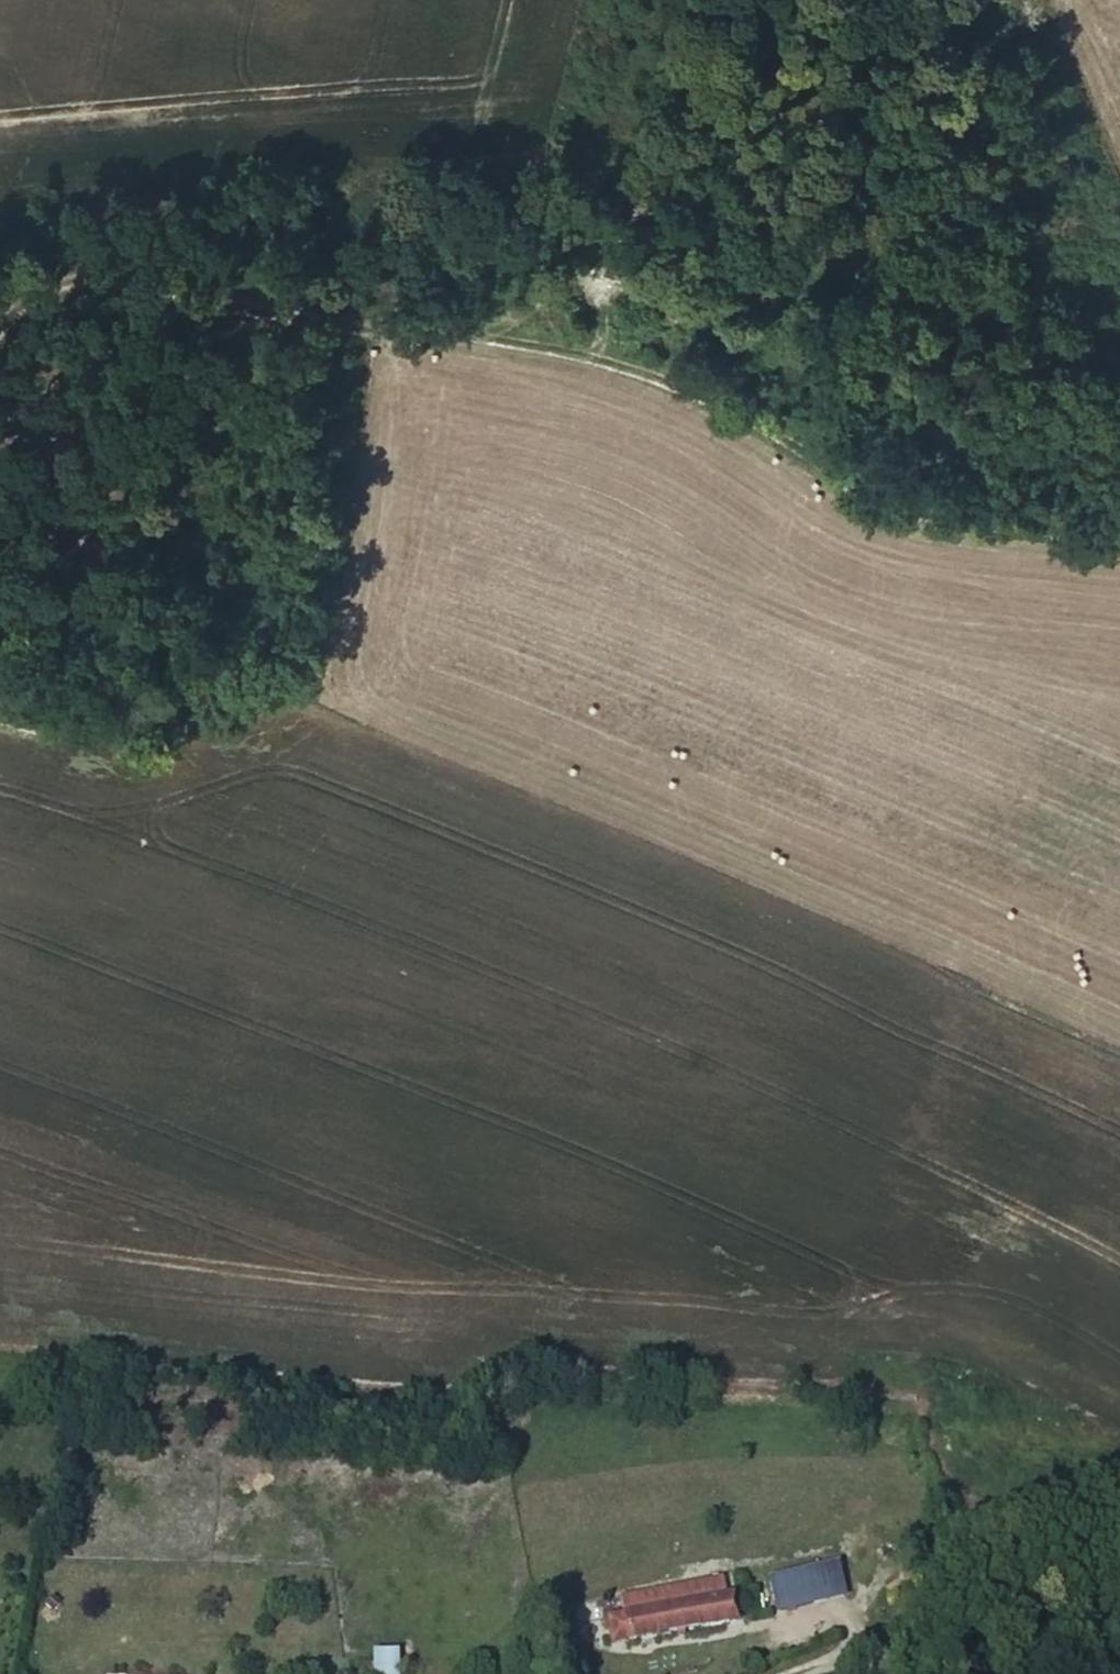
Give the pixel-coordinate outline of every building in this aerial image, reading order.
[(766,1578),(774,1614),(846,1598),(837,1562),(766,1578)] [(739,1577),(621,1600),(624,1615),(629,1642),(747,1619),(739,1577)] [(616,1644),(629,1642),(624,1615),(611,1618),(616,1644)] [(390,1653),(392,1673),(432,1673),(429,1649),(390,1653)]
